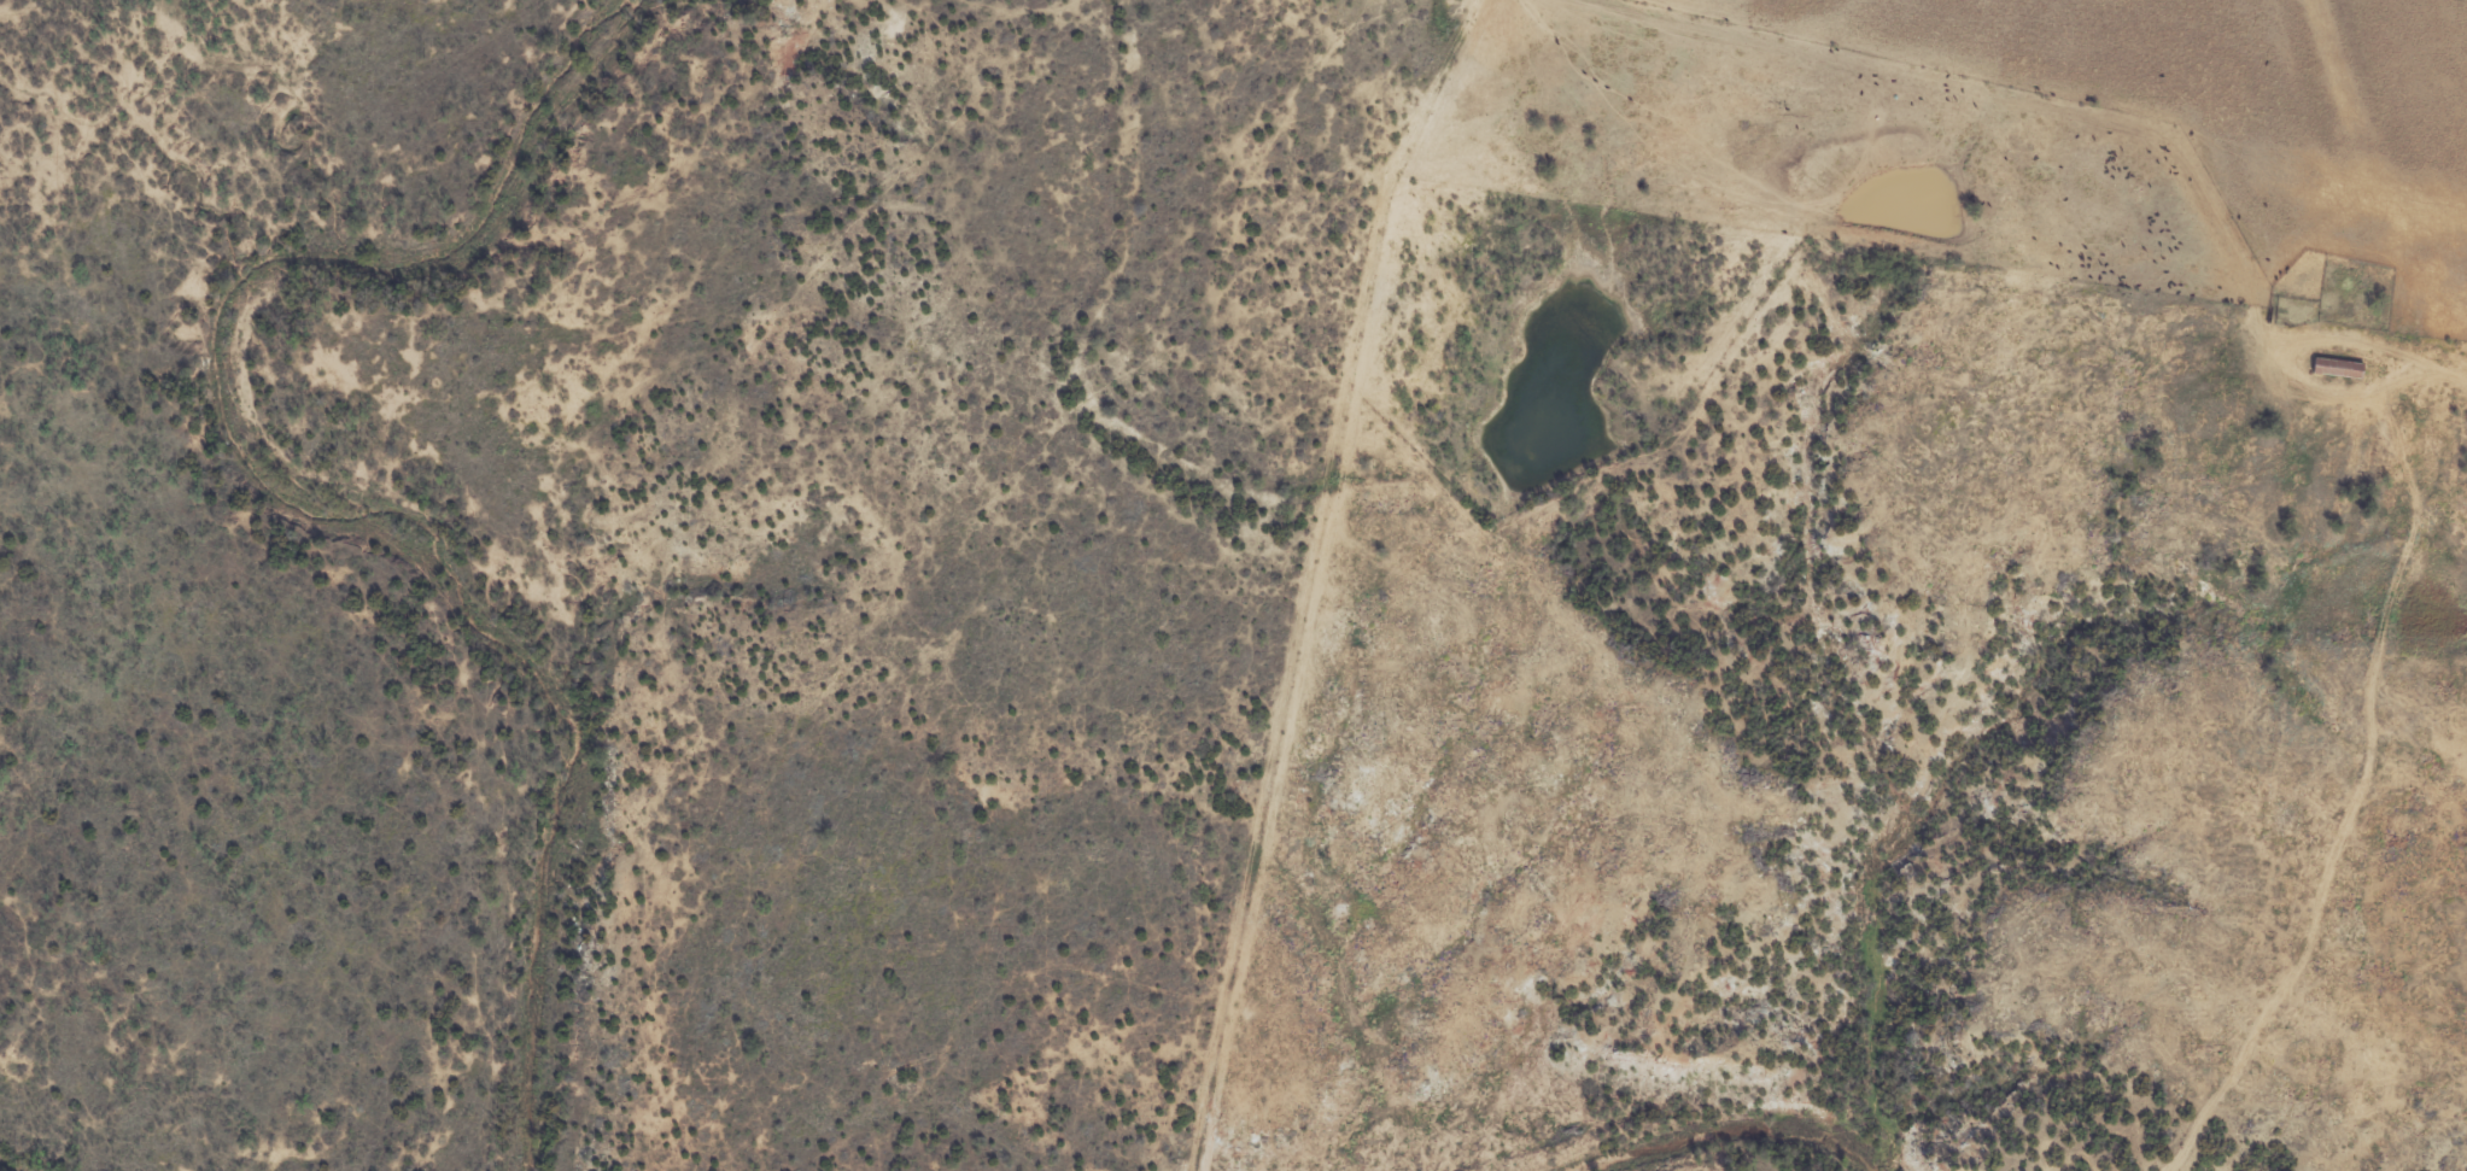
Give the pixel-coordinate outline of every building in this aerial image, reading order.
[(2114,213),(2117,198),(2101,195),(2098,210),(2114,213)] [(2365,365),(2314,357),(2311,372),(2363,380),(2365,365)]
